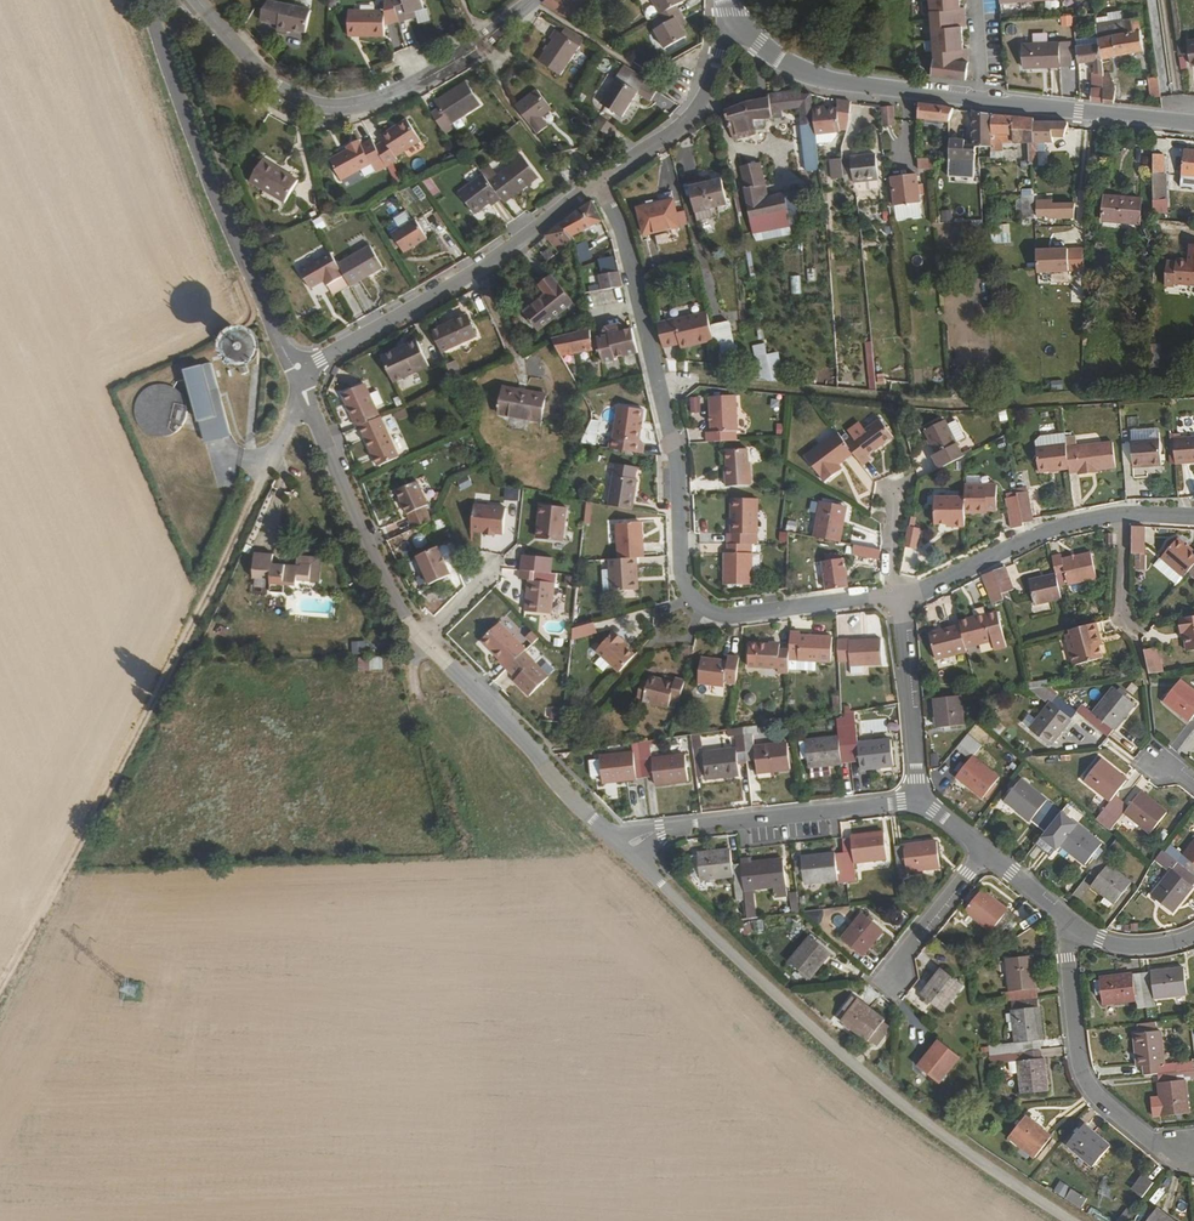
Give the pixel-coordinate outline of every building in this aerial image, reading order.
[(394,0),(383,0),(383,9),(346,10),(347,30),(358,30),(358,35),(383,34),(383,23),(399,19),(394,0)] [(399,19),(399,21),(408,19),(407,14),(416,11),(424,9),(422,0),(394,0),(399,19)] [(581,9),(567,0),(546,0),(543,3),(566,18),(581,9)] [(660,14),(674,5),(683,1),(682,0),(652,0),(660,14)] [(966,78),(969,61),(968,47),(964,47),(963,25),(967,25),(965,7),(962,7),(961,0),(931,0),(934,56),(932,74),(966,78)] [(313,11),(271,1),(265,10),(263,20),(281,24),(280,30),(290,33),(291,28),(308,32),(313,11)] [(674,5),(660,14),(657,15),(663,24),(653,29),(663,48),(665,47),(685,37),(679,27),(674,19),(679,15),(674,5)] [(1098,21),(1101,42),(1103,57),(1146,48),(1138,8),(1122,11),(1123,17),(1098,21)] [(418,17),(416,11),(407,14),(408,19),(418,17)] [(1122,11),(1097,15),(1098,21),(1123,17),(1122,11)] [(684,23),(679,15),(674,19),(679,27),(684,23)] [(1070,15),(1059,15),(1060,26),(1071,25),(1070,15)] [(591,43),(574,32),(570,39),(587,50),(591,43)] [(587,50),(570,39),(562,33),(557,41),(560,43),(546,64),(567,79),(587,50)] [(685,37),(665,47),(667,50),(685,40),(685,37)] [(1062,65),(1060,41),(1023,43),(1024,66),(1062,65)] [(1101,42),(1076,45),(1079,61),(1096,60),(1096,71),(1092,71),(1093,74),(1093,84),(1093,87),(1105,87),(1105,83),(1104,71),(1103,57),(1101,42)] [(650,101),(656,90),(644,82),(646,78),(624,64),(601,103),(622,117),(637,93),(650,101)] [(1162,95),(1158,75),(1149,77),(1152,96),(1162,95)] [(440,108),(432,113),(442,129),(450,123),(481,103),(467,81),(436,101),(440,108)] [(1104,101),(1114,102),(1117,85),(1105,83),(1105,87),(1104,101)] [(1093,87),(1091,99),(1104,101),(1105,87),(1093,87)] [(515,106),(537,134),(548,126),(541,117),(552,107),(537,89),(515,106)] [(747,102),(725,111),(732,140),(735,140),(755,134),(755,129),(761,128),(760,120),(772,117),(772,110),(782,108),(801,105),(804,123),(815,121),(814,113),(813,105),(812,93),(803,94),(802,90),(802,89),(798,89),(798,91),(792,92),(792,90),(789,90),(789,93),(782,93),(782,92),(779,92),(779,94),(771,95),(771,97),(760,99),(747,102)] [(827,103),(813,105),(814,113),(851,113),(852,98),(838,96),(839,104),(827,106),(827,103)] [(945,105),(920,103),(920,117),(927,118),(941,120),(944,121),(944,120),(951,120),(955,108),(945,105)] [(894,106),(883,106),(884,125),(895,124),(894,106)] [(772,110),(772,117),(773,118),(783,117),(782,108),(772,110)] [(977,147),(981,147),(994,147),(997,136),(994,113),(974,111),(975,139),(975,144),(975,147),(977,147)] [(814,113),(815,121),(816,129),(841,126),(843,126),(843,119),(850,119),(851,113),(814,113)] [(994,147),(994,150),(1003,151),(1003,142),(1029,141),(1034,140),(1035,120),(1034,117),(995,114),(994,113),(997,136),(994,147)] [(611,135),(616,126),(600,115),(595,124),(611,135)] [(386,137),(375,144),(385,162),(396,156),(395,153),(420,139),(409,118),(384,132),(386,137)] [(941,120),(927,118),(927,125),(941,127),(941,120)] [(1030,163),(1032,163),(1038,163),(1037,141),(1055,140),(1055,135),(1066,137),(1069,126),(1068,121),(1035,120),(1034,140),(1029,141),(1030,163)] [(442,129),(445,133),(453,128),(450,123),(442,129)] [(841,126),(816,129),(817,139),(832,138),(835,135),(838,131),(841,126)] [(375,144),(371,136),(361,142),(358,137),(346,143),(347,146),(329,156),(340,176),(359,165),(370,160),(375,168),(385,162),(375,144)] [(976,159),(977,147),(975,147),(975,144),(967,144),(967,140),(951,139),(950,156),(976,159)] [(1186,149),(1183,173),(1193,175),(1193,150),(1186,149)] [(844,161),(845,176),(854,176),(854,181),(880,179),(877,154),(852,156),(852,160),(844,161)] [(1154,154),(1152,213),(1166,212),(1167,200),(1164,200),(1165,155),(1154,154)] [(502,198),(504,202),(538,177),(523,156),(490,182),(499,195),(502,198)] [(938,166),(938,156),(919,157),(919,167),(938,166)] [(844,161),(843,157),(832,158),(834,178),(844,177),(845,176),(844,161)] [(281,169),(262,159),(250,182),(285,202),(296,180),(280,171),(281,169)] [(370,160),(359,165),(364,174),(375,168),(370,160)] [(758,161),(741,165),(746,186),(744,187),(751,220),(790,213),(787,198),(769,202),(758,161)] [(568,181),(578,174),(574,168),(572,170),(569,165),(561,170),(568,181)] [(499,195),(490,182),(484,174),(460,192),(475,213),(489,203),(499,195)] [(919,175),(888,178),(890,206),(895,205),(919,203),(922,203),(921,195),(920,185),(919,175)] [(420,182),(430,198),(438,193),(429,177),(420,182)] [(690,182),(696,210),(710,207),(728,202),(723,178),(704,182),(703,179),(690,182)] [(1036,195),(1036,219),(1075,219),(1074,205),(1053,204),(1052,193),(1036,193),(1036,194),(1036,195)] [(491,206),(502,198),(499,195),(489,203),(491,206)] [(1023,195),(1023,219),(1036,219),(1036,195),(1023,195)] [(1105,195),(1102,219),(1139,223),(1141,199),(1105,195)] [(567,219),(561,223),(572,235),(603,219),(593,200),(579,208),(567,219)] [(674,200),(653,204),(646,206),(639,207),(644,233),(679,225),(674,200)] [(919,203),(895,205),(896,217),(921,215),(919,203)] [(710,207),(696,210),(698,218),(712,215),(710,207)] [(950,211),(939,212),(939,223),(950,222),(950,211)] [(391,217),(394,227),(408,222),(404,212),(391,217)] [(433,234),(421,214),(393,231),(406,251),(433,234)] [(315,231),(323,227),(319,217),(311,221),(315,231)] [(561,223),(547,235),(560,250),(575,238),(572,235),(561,223)] [(1008,243),(1008,224),(995,224),(995,243),(1008,243)] [(1193,285),(1193,244),(1192,244),(1191,260),(1179,259),(1178,263),(1169,261),(1167,286),(1177,287),(1177,284),(1193,285)] [(346,275),(352,286),(384,267),(371,246),(339,265),(346,275)] [(549,247),(542,254),(548,261),(555,255),(549,247)] [(1037,251),(1038,273),(1069,271),(1070,265),(1079,265),(1078,250),(1037,251)] [(339,265),(332,252),(301,270),(312,289),(326,282),(331,278),(334,282),(346,275),(339,265)] [(599,274),(602,289),(624,285),(620,269),(599,274)] [(573,301),(552,275),(540,285),(547,294),(526,312),(530,319),(529,320),(532,325),(534,323),(539,330),(573,301)] [(789,295),(800,294),(799,276),(788,277),(789,295)] [(490,313),(481,292),(472,296),(480,317),(490,313)] [(708,309),(704,310),(711,338),(715,337),(714,332),(708,309)] [(704,310),(657,321),(663,345),(682,341),(692,338),(693,343),(711,338),(704,310)] [(432,330),(441,350),(476,334),(467,315),(432,330)] [(605,327),(607,334),(611,333),(612,331),(624,328),(623,324),(621,322),(607,325),(605,327)] [(599,338),(601,345),(605,360),(615,358),(616,356),(639,350),(633,326),(624,328),(612,331),(611,333),(607,334),(598,336),(599,338)] [(590,328),(553,337),(562,354),(593,349),(593,347),(592,339),(590,328)] [(714,332),(715,337),(719,356),(736,352),(731,328),(714,332)] [(592,339),(593,347),(601,345),(599,338),(592,339)] [(382,356),(393,381),(427,365),(417,340),(407,345),(408,348),(399,352),(398,349),(382,356)] [(771,370),(765,343),(755,345),(757,357),(760,357),(761,368),(765,367),(765,370),(771,370)] [(1157,366),(1158,345),(1148,344),(1147,365),(1157,366)] [(454,361),(443,366),(448,376),(459,372),(454,361)] [(239,365),(241,375),(251,373),(248,363),(239,365)] [(186,371),(196,423),(223,418),(213,366),(186,371)] [(1060,381),(1049,382),(1049,391),(1061,390),(1060,381)] [(361,427),(378,419),(373,408),(368,396),(363,384),(341,392),(356,429),(361,427)] [(139,431),(147,436),(154,439),(161,439),(169,437),(175,433),(180,428),(184,421),(185,413),(184,406),(181,399),(176,393),(169,388),(160,386),(151,388),(143,391),(137,398),(133,406),(132,415),(135,423),(139,431)] [(546,394),(504,387),(500,413),(542,420),(546,394)] [(368,396),(373,408),(382,405),(377,393),(368,396)] [(710,431),(711,441),(740,440),(739,430),(741,430),(739,396),(713,397),(716,431),(710,431)] [(700,398),(688,397),(687,413),(699,413),(700,398)] [(612,437),(610,447),(642,452),(644,443),(639,442),(644,409),(619,404),(614,438),(612,437)] [(395,422),(407,417),(404,409),(392,414),(395,422)] [(223,418),(196,423),(200,444),(228,439),(223,418)] [(400,458),(381,418),(378,419),(361,427),(379,467),(400,458)] [(855,452),(863,464),(872,457),(870,454),(895,436),(882,419),(858,437),(856,435),(846,441),(855,452)] [(956,419),(947,424),(957,442),(966,436),(956,419)] [(933,454),(941,468),(964,456),(962,453),(957,442),(947,424),(944,420),(925,429),(937,451),(933,454)] [(846,441),(839,432),(808,456),(827,481),(837,474),(833,468),(841,463),(855,452),(846,441)] [(1066,443),(1064,432),(1040,435),(1035,440),(1035,446),(1066,443)] [(1174,438),(1176,461),(1193,460),(1193,437),(1174,438)] [(1163,464),(1161,439),(1133,441),(1134,466),(1163,464)] [(1069,467),(1069,471),(1078,470),(1078,473),(1092,472),(1092,468),(1097,468),(1116,465),(1112,441),(1066,446),(1069,467)] [(1066,443),(1035,446),(1038,470),(1069,467),(1066,446),(1066,443)] [(750,463),(750,449),(729,450),(729,467),(728,467),(729,486),(753,485),(752,463),(750,463)] [(833,468),(837,474),(844,468),(841,463),(833,468)] [(617,464),(610,505),(633,508),(638,478),(636,478),(638,467),(617,464)] [(397,493),(415,531),(432,523),(425,509),(428,507),(417,484),(397,493)] [(966,497),(966,513),(981,513),(981,510),(988,510),(997,510),(997,486),(965,485),(966,497)] [(502,488),(502,501),(517,501),(517,488),(502,488)] [(1033,520),(1032,517),(1027,490),(1017,492),(1018,495),(1023,522),(1033,520)] [(1023,525),(1023,522),(1018,495),(1006,498),(1011,527),(1023,525)] [(956,525),(965,525),(966,513),(966,497),(936,497),(935,523),(956,523),(956,525)] [(748,544),(758,544),(759,499),(734,499),(733,534),(730,535),(730,543),(748,544)] [(822,501),(815,536),(842,541),(845,523),(841,523),(844,505),(822,501)] [(541,504),(540,516),(542,516),(542,524),(539,527),(538,535),(540,538),(565,541),(569,507),(541,504)] [(505,535),(507,508),(475,505),(473,532),(486,532),(486,535),(496,536),(496,534),(505,535)] [(620,521),(622,557),(637,557),(645,556),(643,520),(620,521)] [(920,527),(910,525),(906,546),(916,548),(920,527)] [(1145,554),(1144,525),(1133,525),(1133,553),(1145,554)] [(1184,576),(1192,567),(1193,565),(1193,550),(1177,537),(1161,556),(1184,576)] [(748,544),(730,543),(730,552),(730,565),(726,565),(726,583),(752,584),(752,572),(752,553),(748,553),(748,544)] [(853,553),(881,558),(882,549),(855,544),(853,553)] [(272,576),(272,581),(286,583),(299,585),(299,579),(311,580),(313,562),(301,561),(301,564),(275,561),(275,551),(256,549),(254,574),(272,576)] [(1060,552),(1052,554),(1057,573),(1057,574),(1065,572),(1068,581),(1096,573),(1090,549),(1061,556),(1060,552)] [(452,576),(439,550),(419,560),(432,586),(452,576)] [(453,556),(461,574),(470,570),(466,562),(461,551),(453,556)] [(761,553),(752,553),(752,572),(761,572),(761,553)] [(524,554),(523,569),(545,571),(554,572),(555,556),(524,554)] [(622,557),(610,558),(612,590),(635,588),(634,576),(638,576),(637,557),(622,557)] [(824,561),(828,590),(850,587),(845,558),(824,561)] [(1014,589),(1005,566),(995,569),(1003,593),(1014,589)] [(545,571),(523,569),(523,578),(531,579),(529,611),(558,613),(560,582),(555,581),(544,580),(545,571)] [(983,573),(983,575),(992,603),(1005,599),(1003,593),(995,569),(983,573)] [(1037,604),(1063,597),(1057,574),(1057,573),(1031,580),(1037,604)] [(286,583),(272,581),(271,590),(286,592),(286,583)] [(976,616),(960,621),(961,624),(967,648),(992,640),(995,649),(1007,646),(998,611),(986,613),(987,618),(978,621),(976,616)] [(1178,617),(1181,632),(1183,632),(1186,651),(1193,650),(1193,615),(1178,617)] [(594,621),(574,626),(572,638),(597,631),(594,621)] [(1099,634),(1096,621),(1071,628),(1071,632),(1075,649),(1072,651),(1075,663),(1102,657),(1098,644),(1096,634),(1099,634)] [(937,658),(967,650),(967,648),(961,624),(943,629),(943,633),(931,636),(937,658)] [(503,664),(511,671),(529,653),(530,652),(503,626),(486,644),(504,662),(503,664)] [(597,648),(621,670),(636,654),(623,642),(625,638),(615,629),(597,648)] [(802,631),(792,631),(792,649),(790,669),(799,670),(800,659),(819,660),(833,661),(834,636),(802,634),(802,631)] [(851,639),(840,640),(840,662),(852,661),(852,665),(884,663),(883,640),(851,641),(851,639)] [(365,641),(352,644),(355,656),(368,653),(365,641)] [(790,669),(792,649),(782,648),(783,643),(749,642),(748,665),(781,667),(781,670),(790,671),(790,669)] [(1158,646),(1145,649),(1150,673),(1164,670),(1158,646)] [(529,653),(511,671),(521,680),(520,682),(535,698),(553,679),(537,663),(538,662),(529,653)] [(735,696),(740,656),(728,655),(727,660),(702,657),(698,689),(700,692),(735,696)] [(387,670),(386,657),(373,658),(373,671),(387,670)] [(360,658),(360,671),(372,670),(371,658),(360,658)] [(818,673),(819,660),(800,659),(799,670),(799,671),(818,673)] [(681,701),(687,681),(678,678),(676,683),(661,679),(659,684),(650,682),(645,700),(645,701),(670,708),(672,699),(681,701)] [(639,698),(645,700),(650,682),(644,680),(639,698)] [(1181,680),(1165,700),(1191,721),(1193,717),(1193,690),(1181,680)] [(1078,711),(1110,736),(1135,703),(1114,686),(1094,712),(1083,704),(1078,711)] [(961,694),(935,698),(938,727),(965,725),(961,694)] [(1052,744),(1078,711),(1063,699),(1058,707),(1052,702),(1038,719),(1032,728),(1052,744)] [(558,722),(560,708),(546,706),(544,721),(558,722)] [(1024,721),(1032,728),(1038,719),(1030,713),(1024,721)] [(998,735),(1004,728),(995,719),(989,727),(998,735)] [(756,750),(757,758),(758,772),(793,768),(789,742),(756,746),(755,734),(760,734),(758,724),(744,726),(747,751),(756,750)] [(848,726),(852,761),(860,760),(861,768),(895,765),(892,740),(859,743),(857,725),(848,726)] [(1086,730),(1097,742),(1102,738),(1091,725),(1086,730)] [(732,728),(728,729),(729,736),(736,735),(737,748),(705,751),(708,778),(741,774),(738,752),(747,751),(744,726),(732,728)] [(809,766),(852,761),(848,726),(838,727),(839,737),(806,740),(809,766)] [(968,733),(957,747),(971,759),(958,776),(984,797),(1000,777),(974,756),(982,745),(968,733)] [(642,741),(646,777),(656,776),(657,783),(690,780),(687,754),(654,757),(652,739),(642,741)] [(605,782),(646,777),(642,741),(633,742),(633,753),(602,756),(605,782)] [(747,751),(748,760),(757,758),(756,750),(747,751)] [(1097,817),(1104,823),(1123,800),(1116,794),(1127,780),(1101,758),(1086,779),(1111,800),(1097,817)] [(1046,831),(1058,817),(1044,805),(1048,799),(1022,779),(1007,799),(1046,831)] [(1123,800),(1104,823),(1111,829),(1125,812),(1151,832),(1167,812),(1141,791),(1130,806),(1123,800)] [(1063,811),(1058,817),(1046,831),(1086,864),(1092,856),(1100,846),(1101,843),(1063,811)] [(1193,834),(1193,821),(1185,830),(1192,836),(1193,834)] [(845,851),(848,881),(857,880),(855,861),(888,857),(885,832),(852,835),(852,838),(843,839),(845,851)] [(937,841),(895,845),(899,877),(908,876),(908,871),(940,867),(937,841)] [(1193,874),(1193,845),(1185,855),(1172,845),(1167,852),(1193,874)] [(1100,846),(1092,856),(1096,859),(1104,850),(1100,846)] [(1110,849),(1091,872),(1097,878),(1092,883),(1107,895),(1114,901),(1116,903),(1132,882),(1110,864),(1117,854),(1110,849)] [(1193,885),(1193,874),(1167,852),(1163,849),(1157,857),(1174,871),(1153,895),(1173,912),(1193,885)] [(737,902),(746,901),(742,864),(733,865),(731,850),(698,853),(698,857),(690,858),(692,879),(701,878),(701,880),(734,876),(737,902)] [(839,882),(848,881),(845,851),(803,856),(803,861),(796,862),(797,871),(805,871),(806,882),(839,879),(839,882)] [(746,901),(747,904),(755,903),(754,888),(775,886),(776,897),(788,896),(784,859),(751,863),(742,864),(746,901)] [(982,889),(967,910),(992,930),(997,924),(1004,930),(1015,916),(982,889)] [(1114,901),(1107,895),(1102,900),(1110,907),(1114,901)] [(747,904),(748,918),(757,917),(755,903),(747,904)] [(884,929),(864,914),(844,938),(864,955),(884,929)] [(831,953),(811,937),(790,962),(810,978),(831,953)] [(1004,1001),(1038,996),(1033,955),(1008,958),(1010,991),(1003,991),(1004,1001)] [(963,984),(943,968),(923,994),(943,1010),(963,984)] [(1143,973),(1147,1007),(1155,1006),(1155,997),(1188,993),(1184,968),(1143,973)] [(1138,1008),(1147,1007),(1143,973),(1101,978),(1104,1003),(1137,999),(1138,1008)] [(884,1019),(858,999),(842,1019),(869,1040),(870,1039),(878,1046),(888,1032),(880,1025),(884,1019)] [(990,1054),(1027,1050),(1026,1042),(1030,1041),(1039,1041),(1043,1040),(1039,1007),(1013,1010),(1017,1043),(990,1046),(990,1054)] [(1160,1072),(1193,1068),(1193,1059),(1166,1062),(1163,1030),(1136,1032),(1140,1064),(1159,1063),(1160,1072)] [(960,1056),(940,1040),(920,1066),(940,1082),(960,1056)] [(1027,1050),(1040,1049),(1039,1041),(1030,1041),(1026,1042),(1027,1050)] [(1041,1058),(1040,1049),(1027,1050),(1028,1059),(1041,1058)] [(1028,1059),(1027,1050),(990,1054),(991,1063),(1019,1061),(1022,1094),(1049,1091),(1044,1058),(1041,1058),(1028,1059)] [(1160,1072),(1165,1114),(1191,1111),(1187,1078),(1193,1077),(1193,1068),(1160,1072)] [(1052,1138),(1026,1117),(1010,1136),(1036,1158),(1052,1138)] [(1110,1146),(1085,1124),(1069,1144),(1094,1166),(1110,1146)] [(1142,1198),(1152,1181),(1139,1173),(1129,1189),(1142,1198)] [(1051,1193),(1081,1207),(1086,1196),(1056,1181),(1051,1193)] [(1159,1208),(1148,1220),(1176,1220),(1159,1208)]
